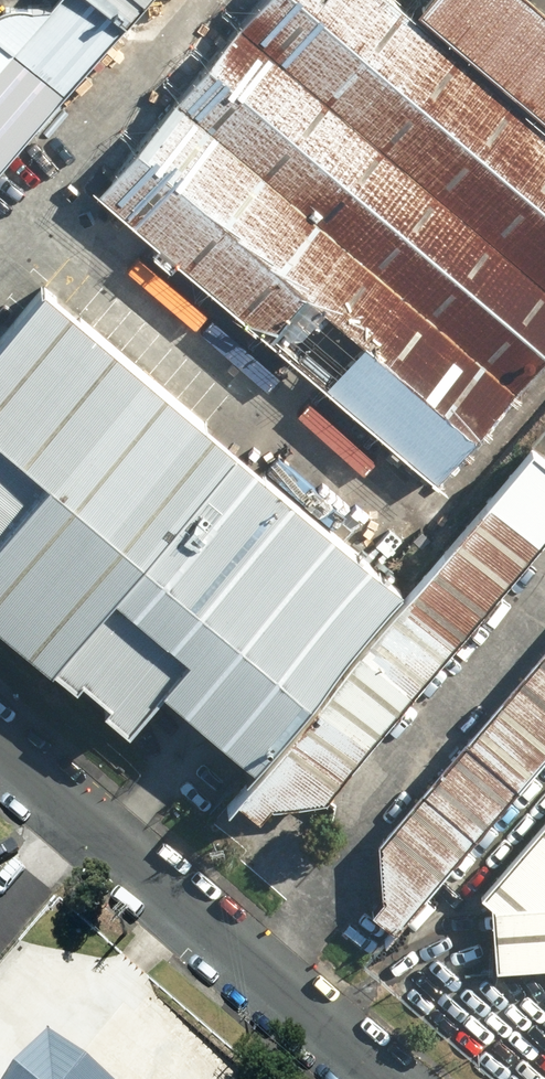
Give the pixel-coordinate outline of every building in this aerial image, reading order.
[(128,28),(97,0),(55,0),(53,3),(36,4),(29,3),(24,2),(18,3),(11,4),(5,6),(0,8),(0,174),(128,28)] [(130,25),(151,0),(100,0),(130,25)] [(402,0),(262,0),(103,188),(441,477),(544,355),(544,122),(402,0)] [(544,108),(544,0),(427,0),(423,5),(544,108)] [(261,764),(408,588),(49,282),(0,339),(0,616),(56,663),(57,661),(81,682),(87,676),(114,698),(108,706),(134,728),(169,686),(261,764)] [(264,815),(278,800),(329,796),(544,542),(544,456),(536,448),(240,795),(264,815)] [(398,933),(544,763),(544,655),(383,842),(388,898),(375,913),(398,933)] [(483,895),(494,903),(499,970),(544,966),(544,823),(483,895)] [(51,1039),(20,1078),(102,1078),(51,1039)]
